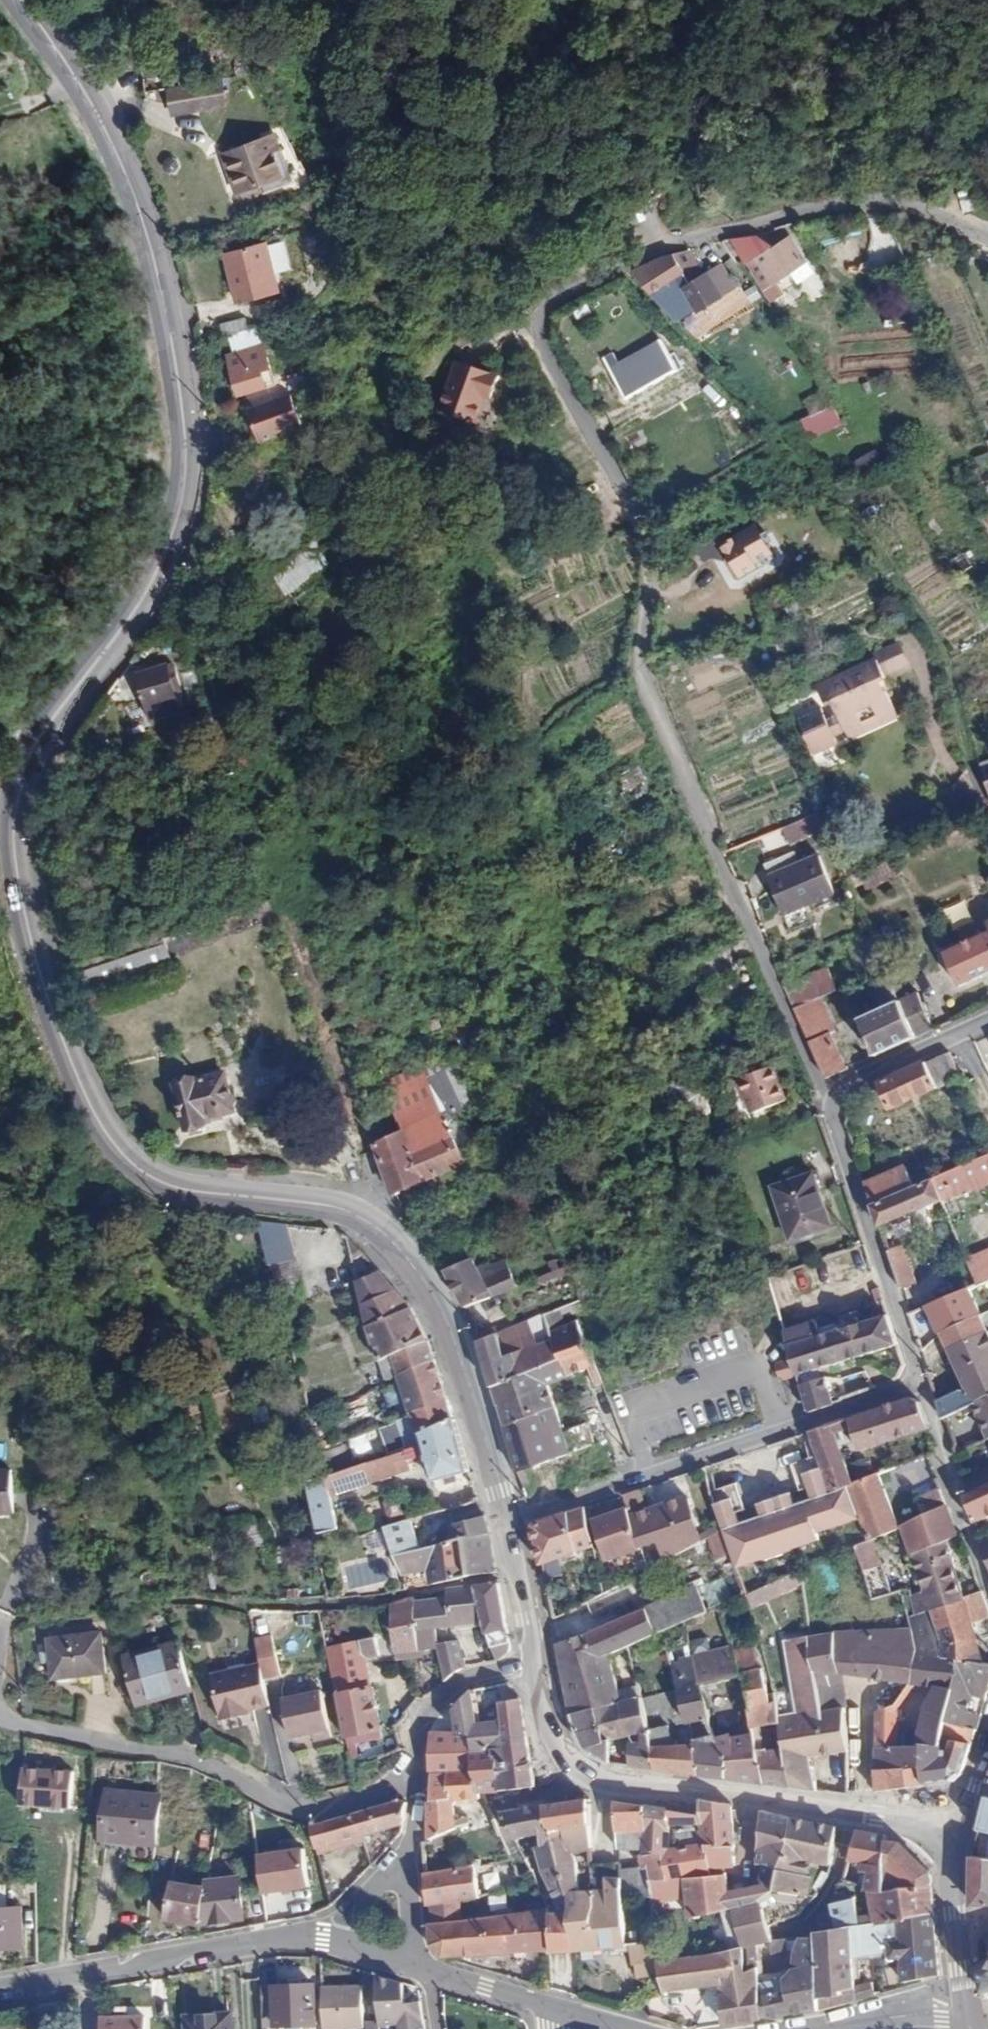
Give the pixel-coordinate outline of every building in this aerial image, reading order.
[(225,90),(194,94),(196,108),(227,104),(225,90)] [(185,92),(168,95),(172,115),(189,112),(185,92)] [(247,141),(220,151),(235,190),(263,180),(266,190),(293,180),(297,191),(320,183),(303,160),(288,166),(281,149),(255,159),(247,141)] [(893,213),(869,214),(871,272),(895,271),(893,213)] [(772,250),(761,233),(734,238),(750,263),(761,257),(777,281),(807,260),(792,237),(772,250)] [(284,237),(224,252),(237,302),(282,291),(278,274),(292,270),(284,237)] [(706,274),(689,250),(673,254),(684,272),(691,283),(706,274)] [(684,272),(673,254),(658,257),(632,270),(653,294),(684,272)] [(653,294),(661,302),(687,286),(691,283),(684,272),(653,294)] [(709,272),(706,274),(691,283),(687,286),(705,312),(726,297),(709,272)] [(221,324),(225,336),(248,329),(244,317),(221,324)] [(611,354),(604,359),(627,400),(630,398),(633,403),(643,397),(640,392),(678,372),(661,341),(618,365),(611,354)] [(265,351),(231,361),(241,393),(276,382),(265,351)] [(491,387),(499,389),(503,375),(459,361),(443,413),(478,424),(488,396),(491,387)] [(496,399),(499,389),(491,387),(488,396),(496,399)] [(834,403),(826,390),(804,403),(813,417),(834,403)] [(294,396),(249,411),(261,444),(306,429),(294,396)] [(717,398),(710,405),(725,422),(731,417),(717,398)] [(833,418),(813,431),(820,444),(842,431),(833,418)] [(864,477),(884,461),(874,448),(853,464),(864,477)] [(974,458),(981,481),(987,479),(987,454),(974,458)] [(740,579),(775,556),(753,523),(718,547),(740,579)] [(294,608),(338,580),(315,544),(271,572),(294,608)] [(796,604),(786,610),(791,620),(801,615),(796,604)] [(878,662),(885,675),(907,664),(898,646),(875,657),(878,662)] [(886,679),(885,675),(878,662),(821,689),(829,707),(831,707),(837,704),(842,716),(836,718),(829,721),(822,709),(799,719),(806,735),(807,734),(814,748),(813,749),(815,755),(838,743),(836,737),(847,732),(850,737),(898,715),(887,692),(884,694),(878,682),(886,679)] [(167,666),(137,675),(146,704),(180,693),(174,672),(169,673),(167,666)] [(831,707),(836,718),(842,716),(837,704),(831,707)] [(172,747),(188,742),(184,728),(169,733),(172,747)] [(828,827),(822,812),(784,827),(790,843),(828,827)] [(796,850),(764,864),(785,914),(835,893),(819,855),(801,862),(796,850)] [(944,953),(952,969),(959,985),(987,972),(987,934),(944,953)] [(76,1003),(178,970),(167,938),(63,968),(76,1003)] [(826,1077),(845,1068),(830,1032),(836,1030),(821,997),(838,990),(828,966),(785,985),(826,1077)] [(860,1021),(875,1056),(915,1037),(900,1001),(898,1002),(890,983),(874,991),(882,1010),(860,1021)] [(900,1001),(915,1037),(934,1028),(928,1017),(917,990),(899,998),(900,1001)] [(960,1077),(948,1052),(880,1082),(891,1108),(960,1077)] [(375,1145),(393,1195),(464,1163),(445,1121),(463,1112),(443,1066),(425,1074),(426,1078),(386,1096),(403,1133),(375,1145)] [(221,1070),(174,1084),(188,1131),(208,1126),(205,1116),(232,1108),(221,1070)] [(761,1074),(727,1087),(739,1119),(773,1106),(761,1074)] [(698,1086),(682,1094),(689,1109),(705,1101),(698,1086)] [(934,1178),(943,1200),(970,1189),(972,1191),(987,1184),(987,1154),(934,1178)] [(905,1165),(865,1183),(872,1204),(914,1186),(905,1165)] [(813,1174),(772,1188),(790,1241),(831,1227),(813,1174)] [(914,1186),(872,1204),(879,1226),(943,1200),(934,1178),(914,1186)] [(286,1224),(257,1221),(278,1298),(299,1291),(295,1281),(301,1279),(286,1224)] [(347,1234),(345,1233),(367,1328),(386,1381),(398,1376),(433,1361),(423,1330),(411,1308),(347,1234)] [(896,1288),(914,1286),(908,1246),(890,1248),(896,1288)] [(966,1259),(976,1285),(987,1280),(987,1250),(966,1259)] [(443,1264),(445,1272),(466,1309),(516,1287),(509,1270),(487,1280),(484,1272),(479,1274),(473,1260),(463,1265),(459,1256),(443,1264)] [(487,1280),(509,1270),(506,1263),(490,1269),(484,1256),(473,1260),(479,1274),(484,1272),(487,1280)] [(874,1304),(882,1301),(877,1285),(869,1288),(874,1304)] [(969,1288),(927,1305),(964,1388),(971,1403),(987,1396),(987,1329),(969,1288)] [(593,1386),(602,1383),(586,1343),(577,1320),(562,1325),(559,1318),(583,1310),(580,1302),(542,1316),(560,1359),(567,1377),(586,1369),(593,1386)] [(796,1375),(807,1413),(835,1404),(823,1368),(897,1344),(887,1315),(837,1330),(833,1316),(783,1331),(791,1357),(796,1375)] [(492,1388),(560,1359),(542,1316),(478,1342),(492,1388)] [(777,1380),(796,1375),(791,1357),(772,1363),(777,1380)] [(548,1385),(567,1377),(560,1359),(492,1388),(499,1407),(549,1387),(548,1385)] [(446,1400),(433,1361),(398,1376),(411,1415),(446,1400)] [(555,1407),(549,1387),(499,1407),(505,1427),(555,1407)] [(971,1403),(964,1388),(938,1399),(944,1416),(961,1408),(971,1403)] [(583,1413),(593,1410),(588,1396),(584,1398),(581,1392),(576,1393),(578,1398),(583,1413)] [(971,1403),(961,1408),(965,1415),(977,1410),(987,1435),(987,1396),(971,1403)] [(843,1454),(925,1427),(928,1426),(919,1401),(913,1397),(809,1432),(816,1451),(830,1492),(850,1486),(849,1483),(853,1481),(843,1454)] [(411,1415),(396,1420),(405,1450),(424,1444),(422,1435),(453,1421),(446,1400),(411,1415)] [(606,1480),(602,1466),(587,1424),(562,1431),(555,1407),(505,1427),(526,1497),(533,1491),(526,1469),(568,1454),(579,1487),(606,1480)] [(602,1466),(615,1461),(606,1436),(593,1410),(583,1413),(587,1424),(602,1466)] [(424,1444),(428,1455),(434,1479),(468,1468),(453,1421),(422,1435),(424,1444)] [(328,1476),(309,1481),(321,1533),(339,1529),(331,1495),(410,1469),(408,1461),(428,1455),(424,1444),(405,1450),(351,1468),(328,1476)] [(345,1447),(322,1454),(328,1476),(351,1468),(345,1447)] [(860,1516),(850,1486),(830,1492),(816,1451),(784,1462),(794,1489),(803,1485),(808,1496),(787,1502),(782,1491),(751,1502),(755,1514),(736,1521),(732,1510),(740,1507),(731,1481),(707,1489),(722,1530),(726,1542),(733,1562),(822,1534),(821,1529),(860,1516)] [(965,1475),(963,1476),(969,1491),(987,1484),(987,1466),(965,1475)] [(0,1470),(0,1514),(13,1513),(11,1469),(0,1470)] [(876,1473),(853,1481),(849,1483),(850,1486),(860,1516),(868,1540),(871,1539),(900,1526),(904,1524),(902,1518),(894,1521),(876,1473)] [(969,1491),(964,1493),(976,1522),(987,1517),(987,1484),(969,1491)] [(946,1505),(940,1487),(920,1495),(927,1513),(946,1505)] [(648,1510),(640,1488),(624,1493),(633,1523),(638,1540),(655,1533),(664,1560),(704,1539),(690,1495),(648,1510)] [(633,1523),(624,1493),(584,1507),(590,1536),(633,1523)] [(400,1497),(386,1502),(390,1518),(405,1515),(400,1497)] [(927,1513),(904,1524),(900,1526),(924,1591),(910,1596),(916,1612),(929,1608),(964,1597),(946,1538),(957,1534),(955,1530),(946,1505),(927,1513)] [(590,1536),(584,1507),(532,1524),(541,1563),(577,1553),(576,1551),(593,1546),(590,1536)] [(490,1529),(485,1516),(450,1526),(454,1540),(464,1538),(471,1575),(496,1571),(490,1529)] [(421,1548),(412,1519),(384,1527),(394,1556),(421,1548)] [(726,1542),(722,1530),(711,1535),(715,1546),(726,1542)] [(454,1540),(421,1548),(394,1556),(403,1582),(427,1578),(429,1583),(471,1575),(464,1538),(454,1540)] [(871,1539),(868,1540),(855,1546),(874,1598),(892,1593),(871,1539)] [(315,1550),(323,1581),(345,1576),(336,1544),(315,1550)] [(799,1571),(745,1594),(749,1607),(801,1585),(799,1571)] [(724,1603),(730,1601),(719,1577),(667,1599),(677,1623),(684,1621),(724,1603)] [(382,1587),(383,1593),(405,1589),(403,1582),(382,1587)] [(498,1582),(474,1585),(485,1621),(495,1658),(496,1660),(511,1648),(504,1618),(498,1582)] [(448,1597),(414,1601),(416,1627),(435,1625),(485,1621),(474,1585),(448,1588),(448,1597)] [(964,1597),(929,1608),(947,1656),(958,1659),(984,1664),(971,1621),(987,1616),(987,1612),(981,1592),(964,1597)] [(390,1603),(395,1652),(437,1648),(435,1635),(435,1625),(416,1627),(414,1601),(414,1597),(390,1603)] [(677,1623),(667,1599),(557,1644),(565,1680),(571,1713),(616,1700),(622,1699),(608,1653),(628,1644),(664,1629),(677,1623)] [(929,1608),(916,1612),(907,1615),(911,1628),(916,1648),(911,1683),(935,1687),(924,1710),(919,1730),(915,1743),(923,1784),(953,1779),(960,1775),(975,1729),(947,1723),(958,1659),(947,1656),(929,1608)] [(309,1615),(295,1615),(295,1626),(309,1626),(309,1615)] [(837,1631),(811,1635),(818,1687),(830,1685),(829,1673),(840,1672),(911,1683),(916,1648),(911,1628),(837,1631)] [(254,1633),(261,1664),(263,1673),(277,1670),(268,1630),(254,1633)] [(435,1635),(437,1648),(445,1679),(463,1666),(454,1632),(435,1635)] [(100,1633),(48,1638),(53,1678),(105,1672),(100,1633)] [(795,1707),(778,1711),(779,1721),(783,1749),(788,1786),(815,1791),(809,1756),(846,1751),(842,1707),(822,1709),(818,1687),(811,1635),(784,1640),(795,1707)] [(374,1636),(326,1647),(346,1736),(381,1728),(364,1656),(378,1653),(374,1636)] [(178,1640),(122,1656),(136,1703),(191,1687),(178,1640)] [(755,1644),(734,1650),(740,1674),(762,1669),(755,1644)] [(733,1645),(692,1655),(693,1657),(700,1684),(740,1674),(734,1650),(733,1645)] [(693,1657),(672,1662),(678,1688),(687,1723),(694,1722),(700,1720),(708,1718),(700,1684),(693,1657)] [(975,1729),(987,1688),(987,1665),(984,1664),(958,1659),(947,1723),(975,1729)] [(261,1664),(247,1667),(257,1711),(270,1708),(263,1673),(261,1664)] [(247,1667),(240,1669),(249,1717),(253,1717),(252,1712),(257,1711),(247,1667)] [(249,1717),(240,1669),(212,1675),(220,1723),(249,1717)] [(778,1711),(776,1696),(770,1697),(762,1669),(740,1674),(753,1734),(764,1782),(788,1786),(783,1749),(768,1748),(763,1725),(779,1721),(778,1711)] [(822,1709),(842,1707),(845,1706),(840,1672),(829,1673),(830,1685),(818,1687),(822,1709)] [(631,1685),(633,1697),(640,1695),(637,1684),(631,1685)] [(322,1686),(286,1694),(294,1733),(314,1729),(315,1737),(333,1734),(322,1686)] [(641,1698),(656,1768),(700,1774),(693,1749),(687,1723),(678,1688),(641,1698)] [(479,1724),(473,1690),(451,1713),(456,1732),(431,1732),(430,1771),(474,1769),(477,1793),(480,1792),(481,1792),(537,1786),(522,1700),(501,1702),(503,1720),(479,1724)] [(294,1733),(286,1694),(283,1695),(292,1733),(294,1733)] [(625,1734),(630,1765),(656,1768),(641,1698),(640,1695),(633,1697),(622,1699),(616,1700),(624,1734),(625,1734)] [(616,1700),(571,1713),(578,1734),(586,1747),(592,1753),(603,1758),(607,1761),(616,1763),(630,1765),(625,1734),(624,1734),(616,1700)] [(875,1758),(875,1790),(923,1784),(915,1743),(919,1730),(898,1730),(896,1701),(894,1705),(876,1711),(875,1758)] [(701,1749),(707,1775),(728,1778),(715,1737),(708,1718),(700,1720),(708,1750),(701,1749)] [(731,1734),(715,1737),(728,1778),(764,1782),(753,1734),(732,1738),(731,1734)] [(693,1749),(700,1774),(707,1775),(701,1749),(693,1749)] [(74,1770),(25,1767),(21,1803),(72,1806),(74,1770)] [(474,1769),(430,1771),(431,1802),(429,1802),(430,1838),(458,1826),(459,1828),(462,1828),(464,1834),(472,1831),(468,1824),(469,1822),(467,1817),(457,1821),(454,1801),(480,1799),(480,1792),(477,1793),(474,1769)] [(987,1796),(978,1828),(981,1828),(972,1856),(987,1857),(987,1796)] [(153,1848),(158,1802),(107,1797),(102,1843),(153,1848)] [(704,1841),(710,1867),(733,1865),(734,1839),(731,1805),(699,1798),(701,1815),(702,1823),(704,1841)] [(402,1800),(311,1826),(315,1849),(401,1824),(404,1803),(402,1800)] [(588,1800),(544,1805),(550,1830),(590,1825),(588,1800)] [(645,1806),(615,1802),(619,1850),(643,1849),(645,1806)] [(544,1805),(541,1806),(504,1813),(512,1841),(531,1837),(537,1856),(541,1869),(559,1865),(550,1830),(544,1805)] [(687,1813),(645,1806),(643,1849),(643,1854),(662,1853),(667,1879),(684,1878),(684,1877),(687,1877),(682,1845),(671,1846),(669,1824),(688,1824),(687,1813)] [(759,1893),(760,1899),(776,1888),(789,1818),(761,1812),(756,1863),(762,1864),(760,1887),(759,1893)] [(687,1813),(688,1824),(702,1823),(701,1815),(687,1813)] [(760,1899),(760,1901),(767,1925),(789,1922),(798,1916),(812,1896),(809,1895),(811,1877),(809,1877),(813,1859),(830,1865),(835,1828),(789,1818),(776,1888),(760,1899)] [(590,1825),(550,1830),(559,1865),(570,1912),(573,1950),(626,1946),(625,1943),(622,1898),(621,1876),(607,1877),(607,1905),(594,1906),(593,1889),(578,1891),(574,1851),(591,1848),(590,1825)] [(856,1831),(848,1860),(862,1863),(867,1864),(867,1869),(883,1870),(885,1841),(886,1835),(856,1831)] [(682,1845),(687,1877),(712,1875),(710,1867),(704,1841),(682,1845)] [(900,1842),(885,1841),(883,1870),(881,1891),(932,1886),(931,1872),(900,1842)] [(257,1854),(262,1891),(308,1885),(303,1850),(257,1854)] [(647,1866),(648,1881),(667,1879),(662,1853),(643,1854),(643,1867),(647,1866)] [(987,1902),(987,1857),(972,1856),(972,1903),(987,1902)] [(868,1872),(866,1889),(869,1892),(881,1891),(883,1870),(867,1869),(867,1864),(862,1863),(860,1871),(868,1872)] [(474,1865),(425,1872),(423,1873),(428,1906),(459,1901),(479,1898),(475,1868),(474,1865)] [(559,1865),(541,1869),(556,1899),(557,1913),(570,1912),(559,1865)] [(621,1876),(622,1898),(650,1895),(648,1881),(647,1866),(643,1867),(620,1870),(621,1876)] [(688,1918),(709,1913),(760,1901),(760,1899),(759,1893),(760,1887),(730,1893),(728,1874),(712,1875),(687,1877),(684,1877),(684,1878),(686,1897),(688,1918)] [(237,1877),(207,1881),(205,1888),(199,1924),(243,1919),(237,1877)] [(650,1895),(654,1923),(666,1921),(664,1902),(686,1897),(684,1878),(667,1879),(648,1881),(650,1895)] [(199,1924),(205,1888),(172,1882),(166,1919),(199,1924)] [(869,1892),(874,1923),(935,1913),(932,1886),(881,1891),(869,1892)] [(22,1948),(20,1907),(9,1908),(9,1895),(0,1895),(0,1949),(22,1948)] [(803,1937),(815,1938),(814,1932),(861,1925),(856,1898),(833,1903),(823,1908),(815,1916),(803,1937)] [(459,1901),(428,1906),(431,1924),(462,1920),(459,1901)] [(709,1913),(719,1952),(744,1946),(771,1940),(767,1925),(760,1901),(709,1913)] [(462,1920),(431,1924),(428,1924),(430,1944),(441,1957),(549,1949),(548,1913),(548,1910),(547,1909),(503,1915),(462,1920)] [(557,1913),(548,1913),(549,1949),(549,1952),(573,1952),(573,1950),(570,1912),(557,1913)] [(815,1938),(818,2011),(854,2001),(851,1955),(876,1952),(881,1993),(943,1976),(935,1913),(874,1923),(861,1925),(814,1932),(815,1938)] [(643,1941),(656,1940),(654,1923),(641,1924),(643,1941)] [(760,1996),(762,2019),(818,2011),(815,1938),(803,1937),(799,1937),(799,1941),(793,1954),(794,1970),(783,1978),(786,1991),(760,1996)] [(643,1941),(630,1943),(632,1962),(659,1960),(656,1940),(643,1941)] [(721,1984),(724,2025),(762,2019),(760,1996),(759,1983),(758,1965),(746,1972),(744,1946),(719,1952),(659,1960),(664,1988),(680,1983),(701,1986),(721,1984)] [(978,1959),(977,1955),(972,1957),(984,1991),(987,1990),(987,1957),(978,1959)] [(375,1974),(378,2021),(379,2027),(396,2026),(396,2028),(428,2028),(422,2000),(403,2002),(401,1982),(375,1974)] [(759,1983),(760,1996),(786,1991),(783,1978),(759,1983)] [(361,1984),(321,1986),(322,2027),(362,2025),(361,1984)] [(261,1986),(263,2028),(274,2027),(273,2025),(289,2025),(289,2028),(302,2028),(302,2024),(316,2024),(315,1985),(261,1986)] [(117,2006),(118,2016),(130,2016),(130,2005),(117,2006)] [(186,2015),(187,2028),(233,2028),(231,2012),(186,2015)] [(102,2017),(102,2028),(146,2028),(146,2015),(130,2016),(118,2016),(102,2017)] [(378,2021),(365,2022),(365,2028),(379,2028),(379,2027),(378,2021)]
